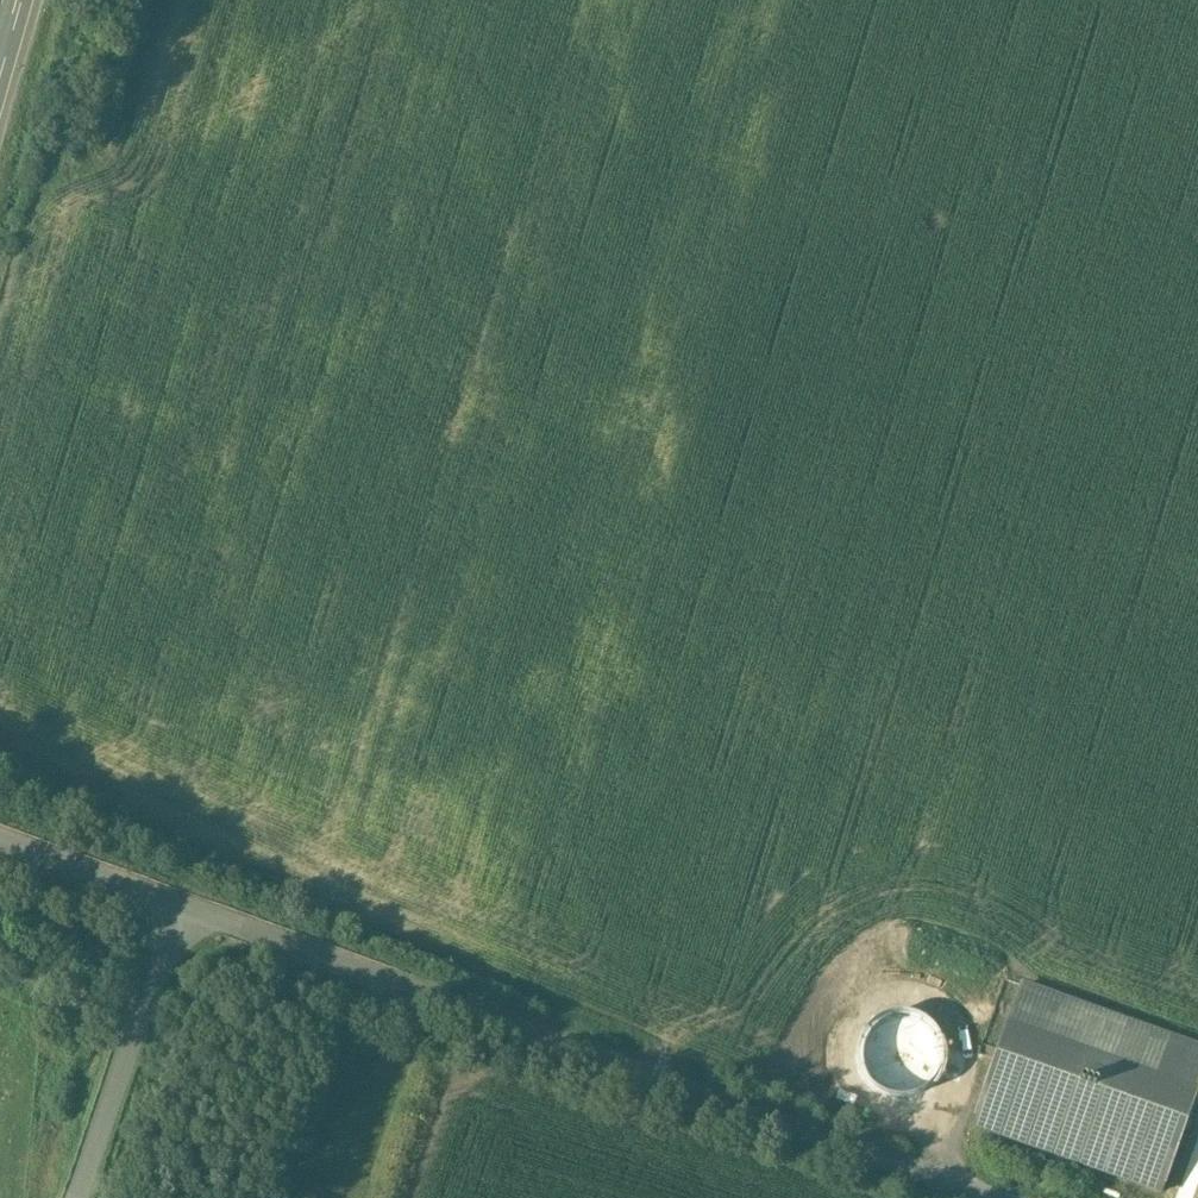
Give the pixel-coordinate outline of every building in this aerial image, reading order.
[(964,1130),(1150,1197),(1151,1197),(1197,1070),(1197,1053),(1017,987),(964,1130)]
